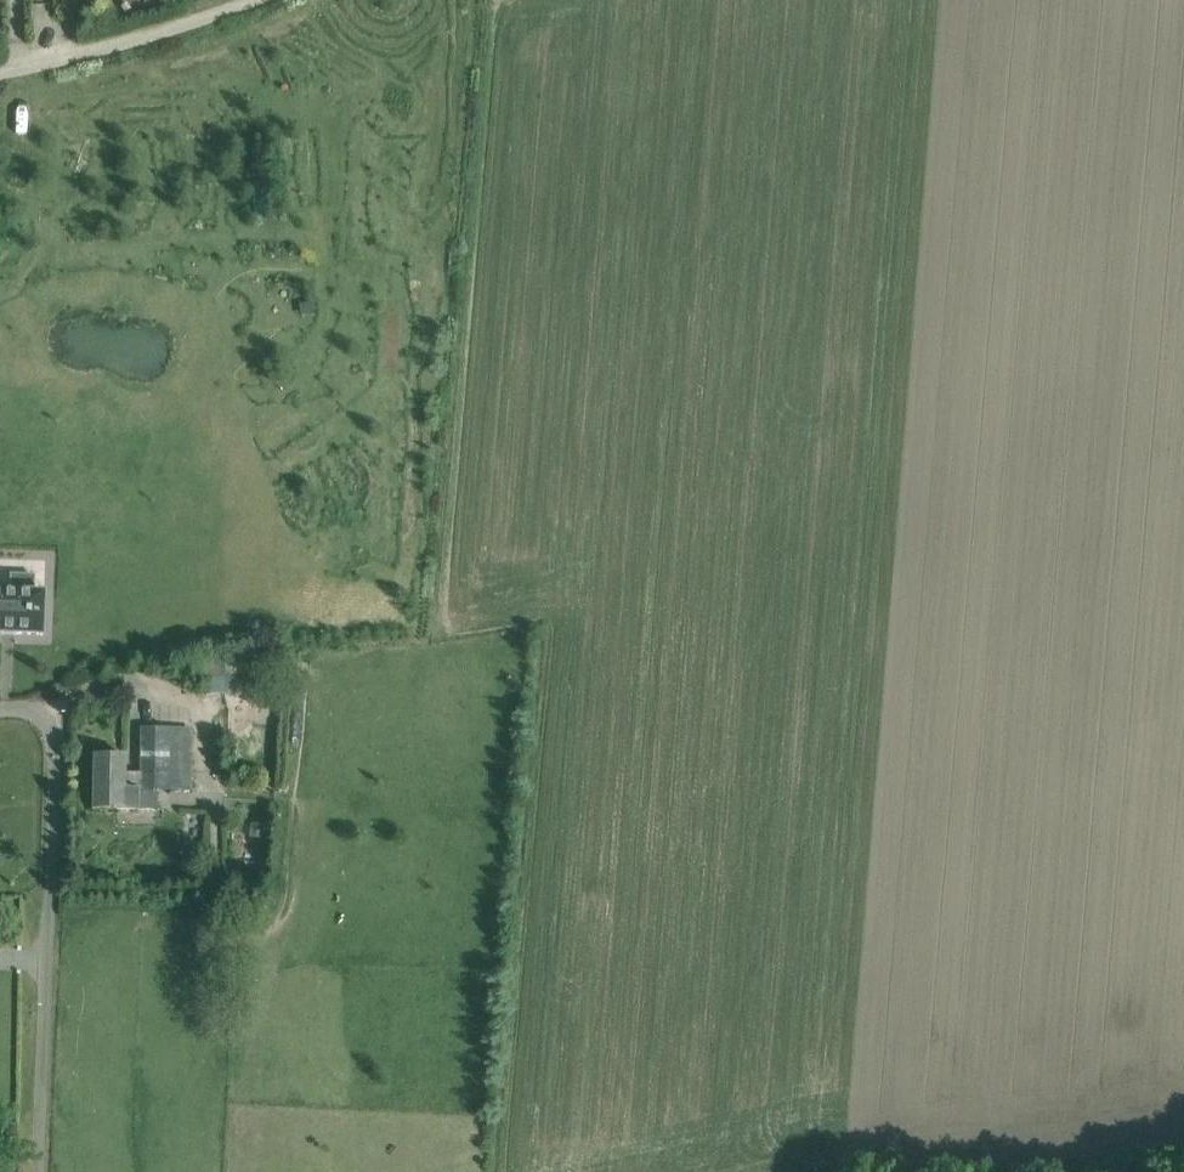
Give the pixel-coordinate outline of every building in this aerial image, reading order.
[(1,632),(1,633),(18,634),(18,633),(41,634),(41,635),(44,635),(44,632),(43,632),(45,594),(45,591),(43,591),(43,592),(34,591),(35,575),(13,574),(12,591),(0,590),(0,632),(1,632)] [(203,684),(252,680),(250,654),(201,658),(203,684)] [(126,772),(126,756),(95,755),(94,808),(139,809),(139,786),(141,786),(141,789),(192,789),(192,729),(141,729),(141,772),(126,772)]
